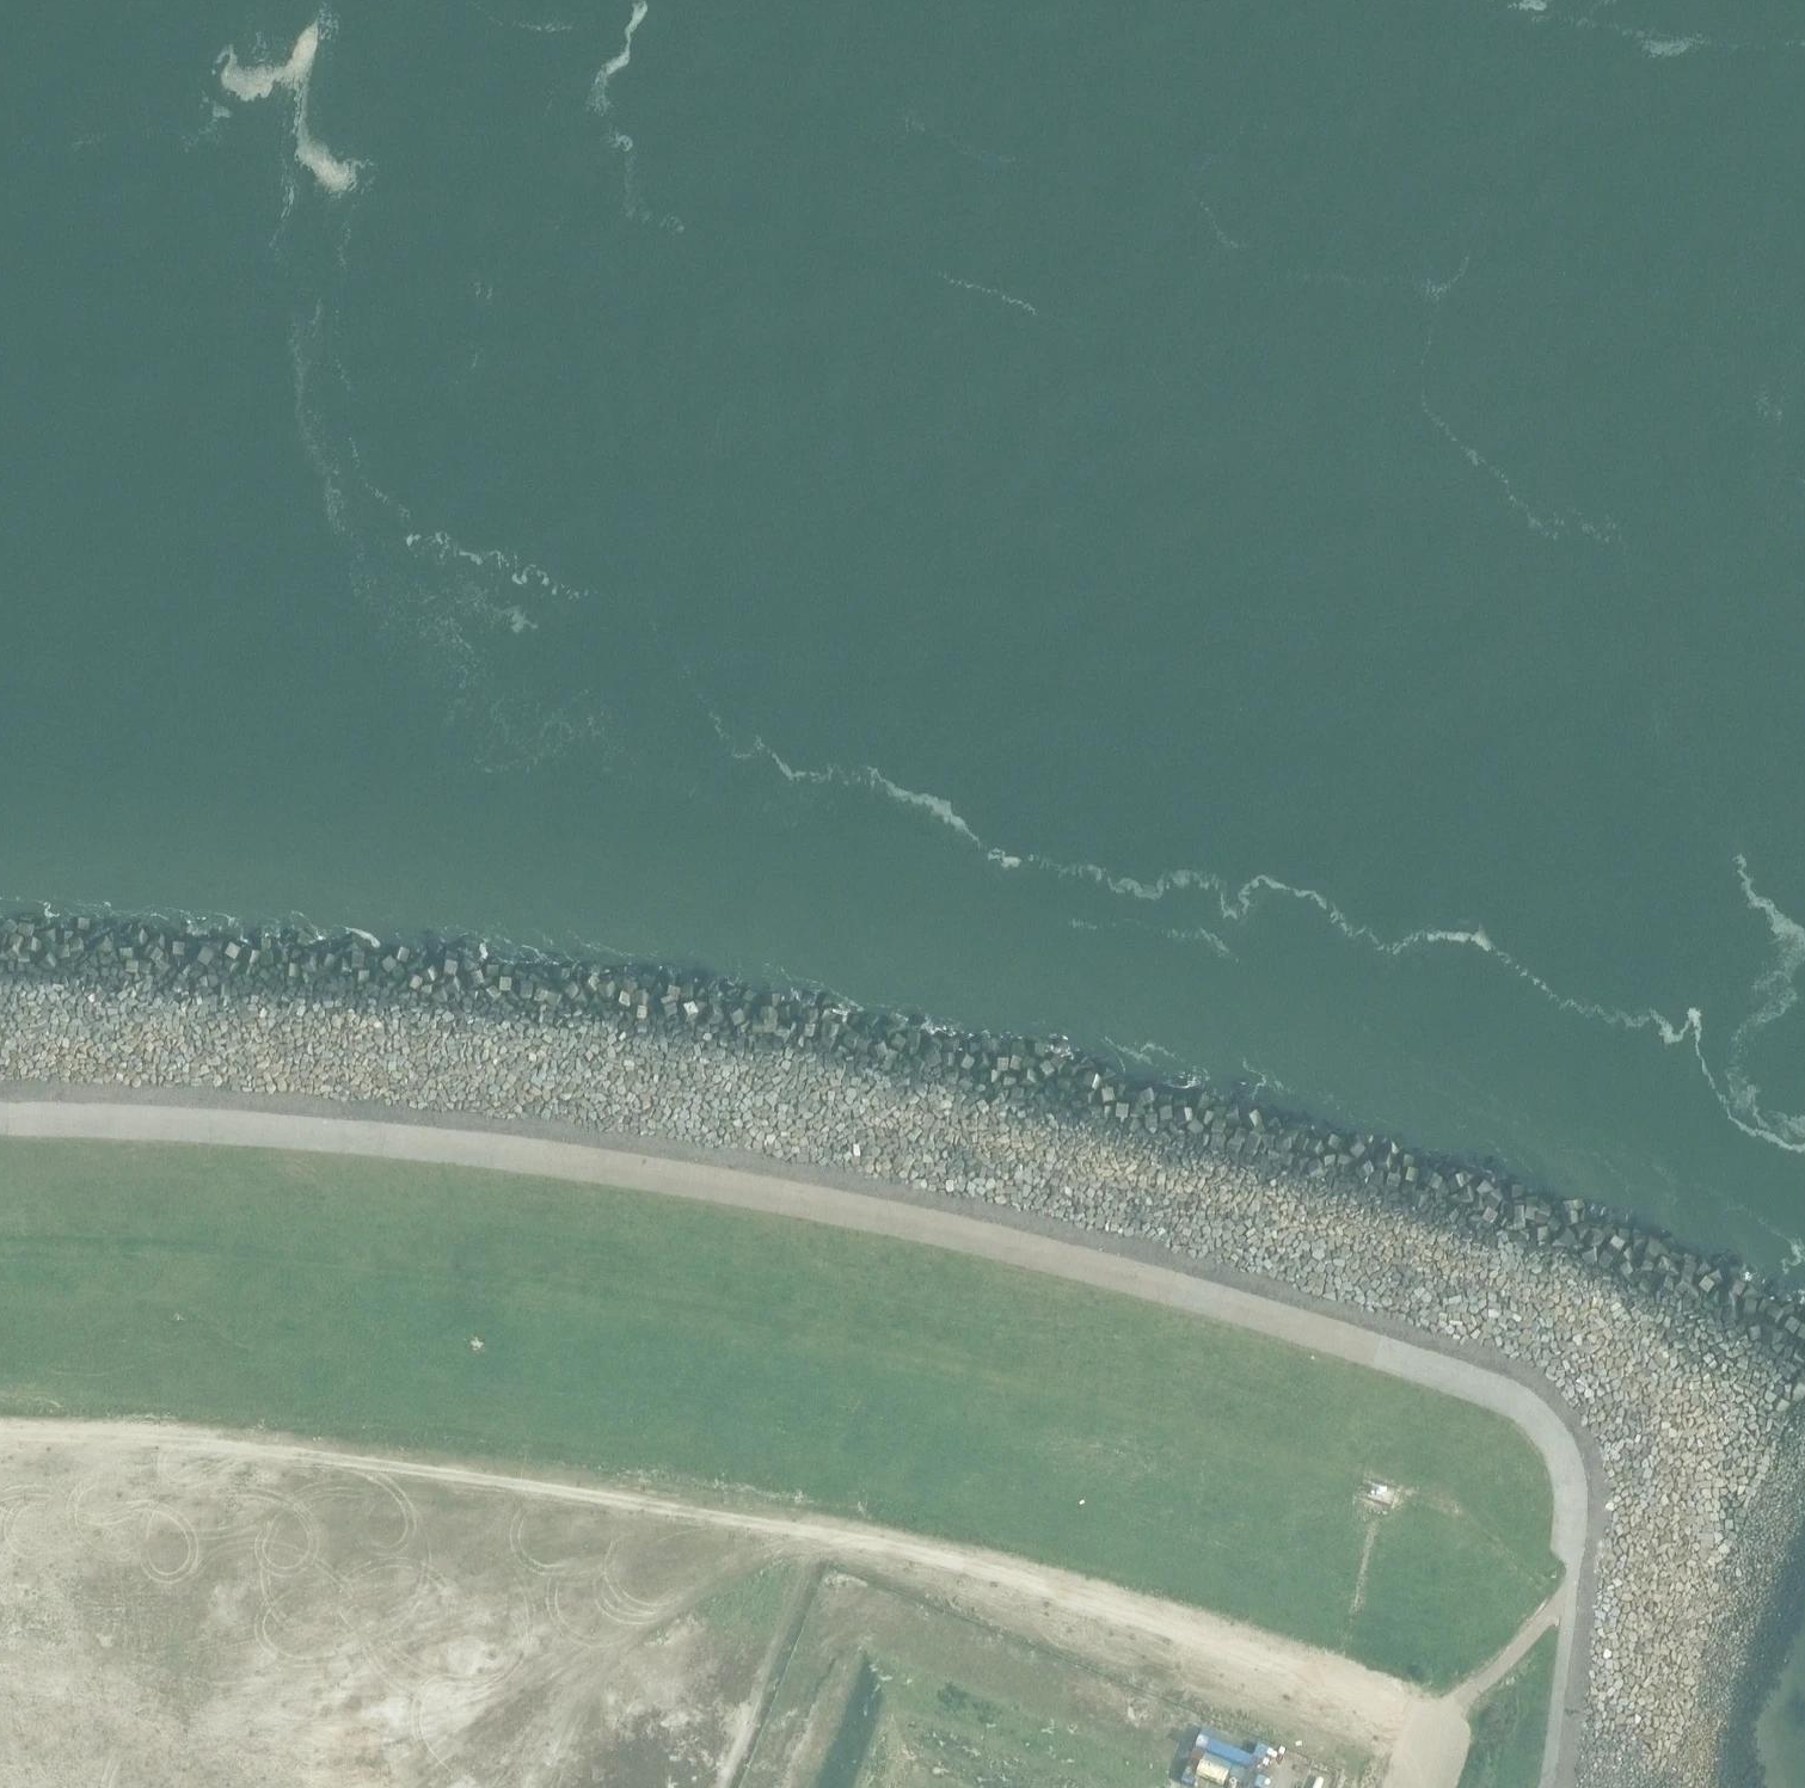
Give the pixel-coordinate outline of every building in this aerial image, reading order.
[(1250,1784),(1259,1762),(1202,1738),(1192,1760),(1250,1784)]
